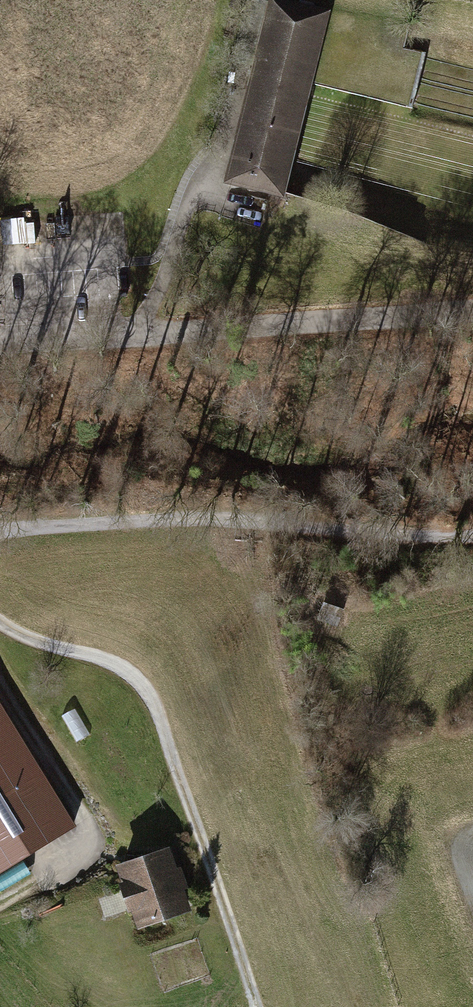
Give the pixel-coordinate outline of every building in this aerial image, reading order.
[(224,176),(286,193),(335,8),(305,0),(271,0),(224,176)] [(79,827),(0,701),(0,877),(79,827)] [(173,851),(119,870),(142,933),(195,914),(173,851)]
